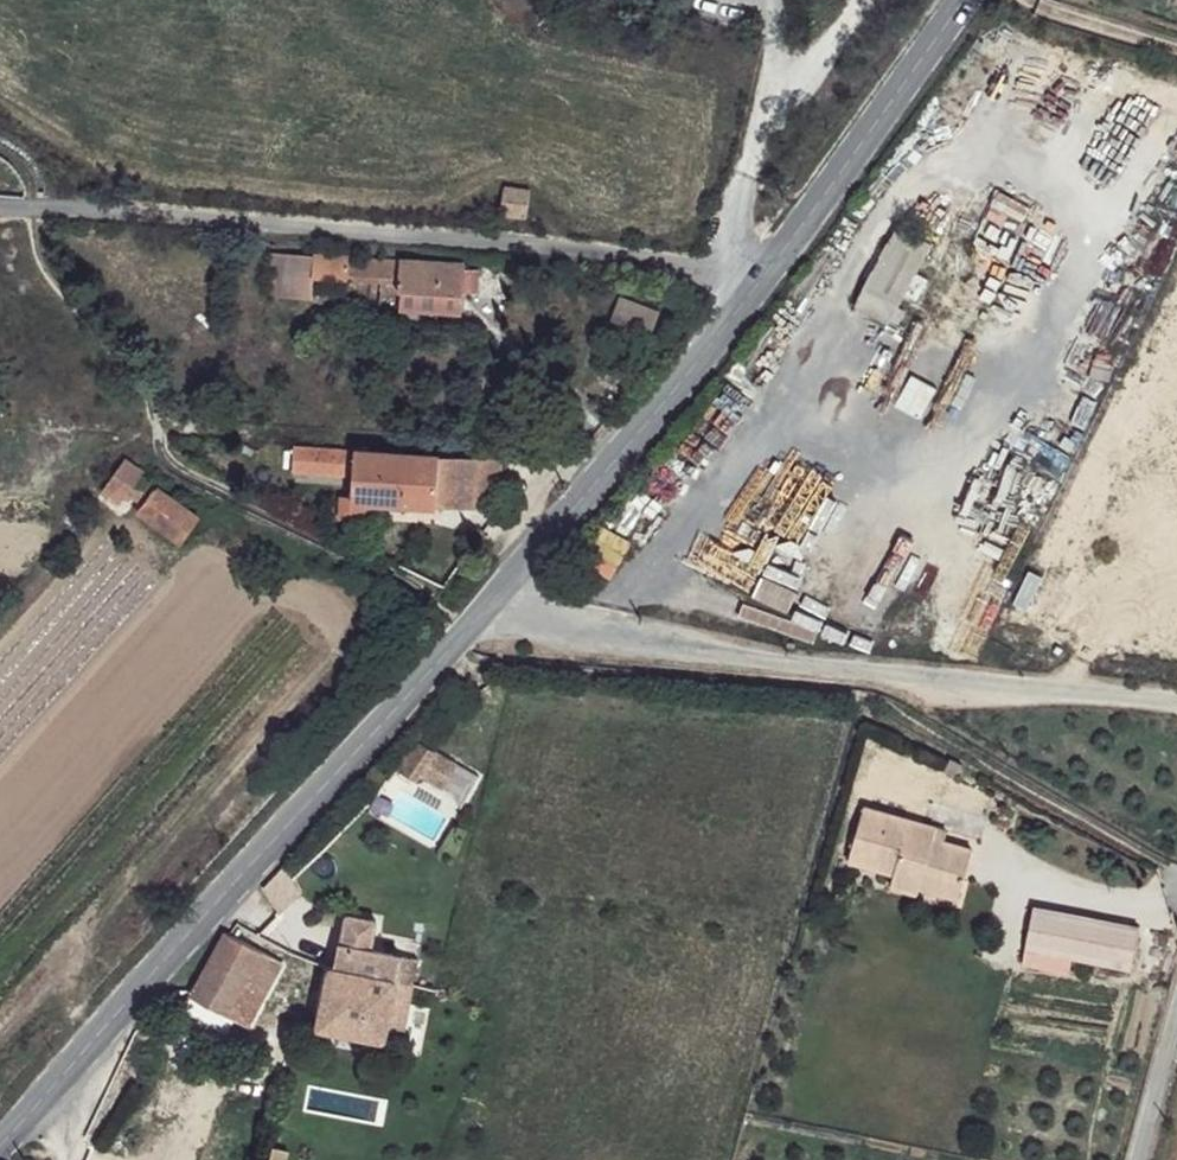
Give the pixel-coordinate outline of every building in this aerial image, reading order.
[(615,0),(572,0),(609,15),(615,0)] [(531,192),(506,188),(502,218),(527,223),(531,192)] [(919,240),(896,228),(865,288),(893,302),(901,284),(919,240)] [(928,245),(919,240),(901,284),(893,302),(900,305),(909,285),(928,245)] [(931,410),(994,266),(942,243),(917,298),(925,302),(886,390),(931,410)] [(313,259),(267,257),(265,310),(312,312),(313,279),(313,259)] [(403,289),(402,263),(313,259),(313,279),(380,280),(380,289),(403,289)] [(466,262),(405,260),(402,263),(403,289),(467,293),(467,284),(466,262)] [(481,266),(466,262),(467,284),(479,284),(481,266)] [(673,298),(636,286),(620,330),(640,336),(660,342),(673,298)] [(467,293),(403,289),(401,307),(465,305),(467,293)] [(356,454),(299,447),(296,470),(357,471),(356,454)] [(440,458),(356,454),(357,471),(355,501),(377,503),(438,507),(440,458)] [(502,462),(440,458),(438,507),(499,510),(502,462)] [(124,466),(105,492),(125,502),(128,496),(188,541),(199,520),(137,478),(139,473),(124,466)] [(355,501),(345,500),(347,520),(375,521),(377,503),(355,501)] [(77,517),(72,523),(79,528),(82,520),(77,517)] [(600,524),(579,560),(608,576),(628,540),(600,524)] [(790,586),(757,572),(748,591),(781,606),(790,586)] [(613,581),(593,574),(590,588),(608,594),(613,581)] [(420,745),(402,776),(420,787),(422,781),(437,756),(420,745)] [(463,772),(437,756),(422,781),(448,796),(463,772)] [(943,824),(873,804),(858,860),(900,873),(898,888),(923,896),(926,888),(965,899),(978,848),(942,835),(943,824)] [(1150,940),(1045,910),(1036,949),(1142,979),(1150,940)] [(339,945),(334,970),(396,982),(401,958),(371,952),(376,923),(347,917),(342,946),(339,945)] [(282,963),(226,934),(195,999),(253,1026),(282,963)] [(334,970),(328,969),(322,1006),(319,1024),(384,1037),(392,1010),(396,982),(334,970)]
